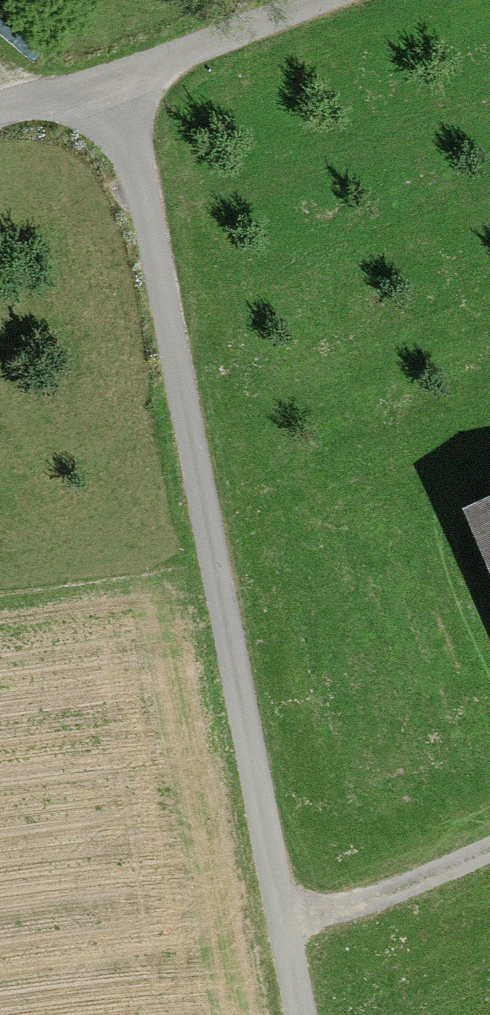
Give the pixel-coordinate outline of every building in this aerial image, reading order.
[(451,529),(489,616),(489,512),(451,529)]
